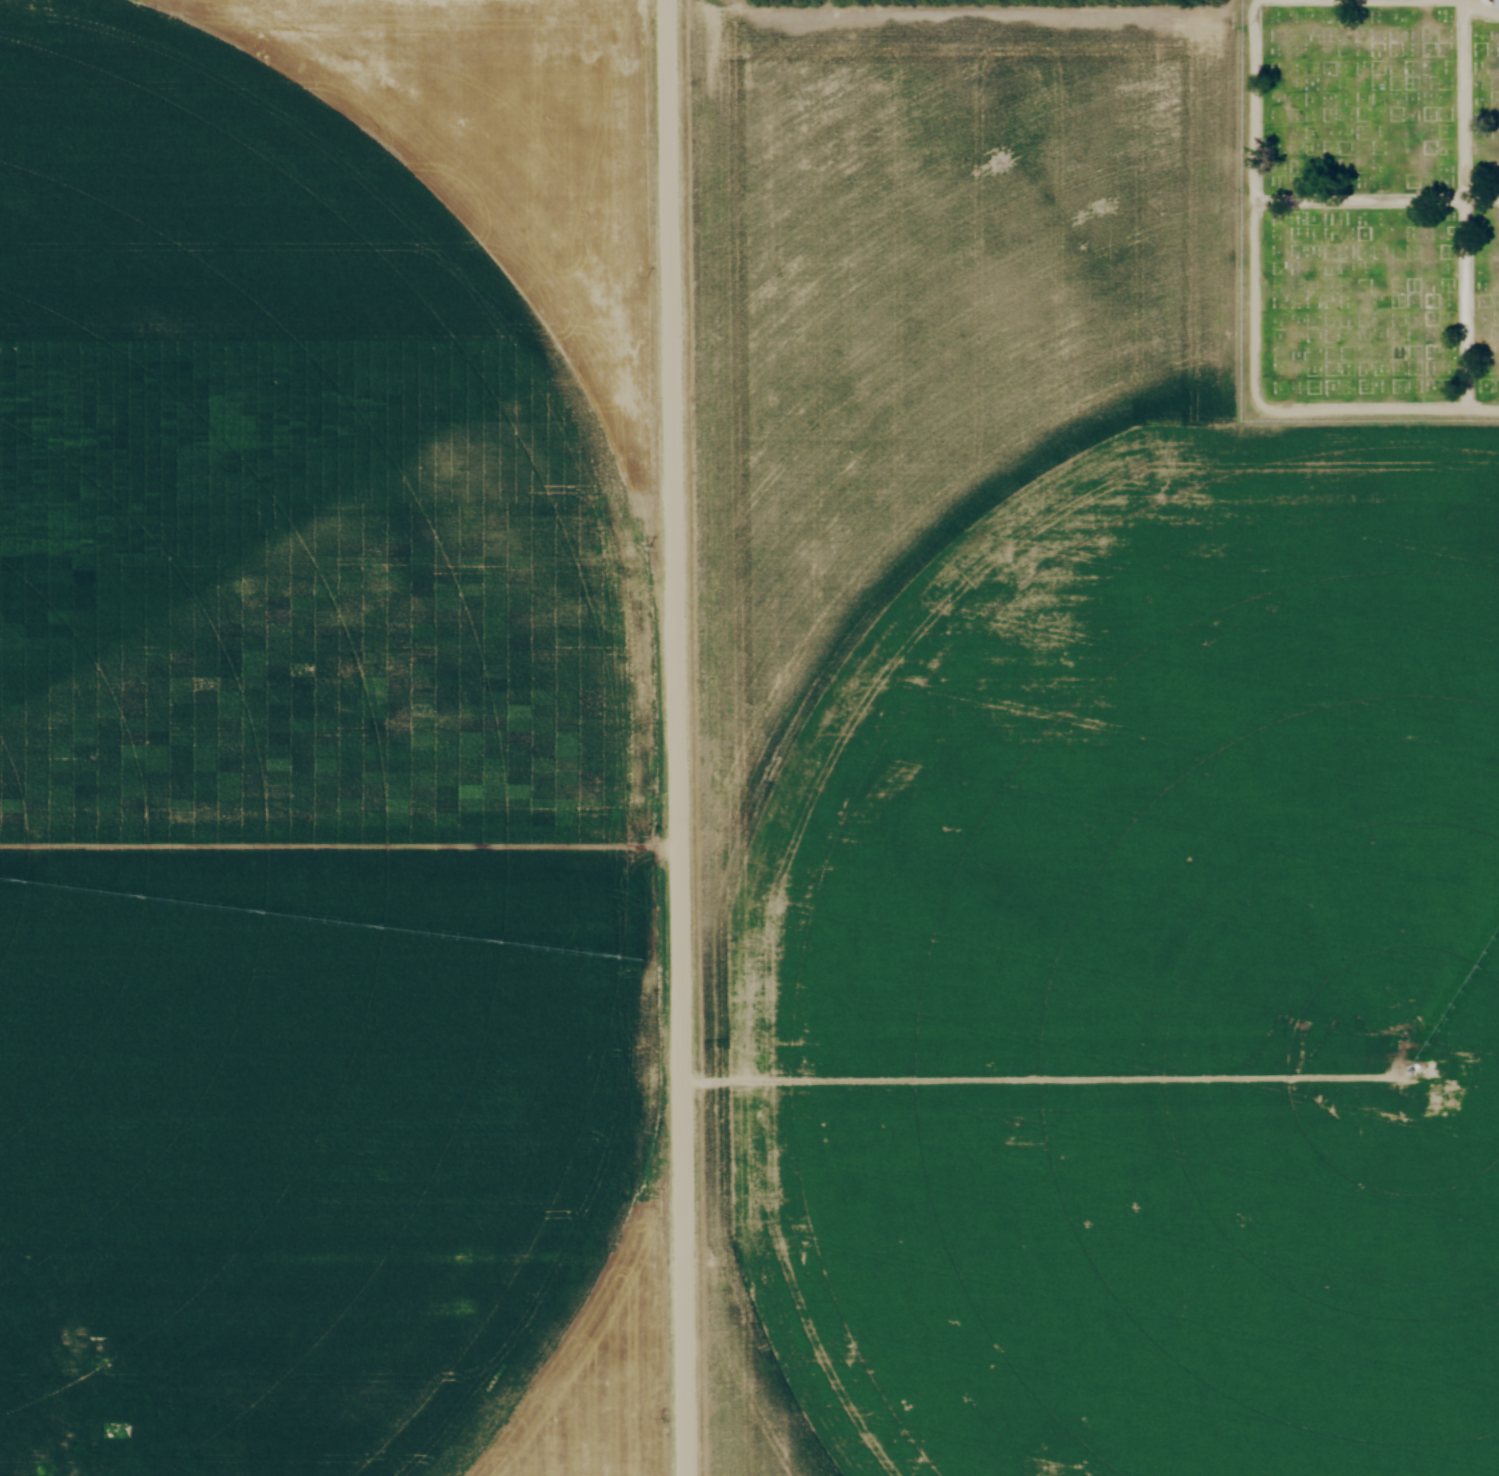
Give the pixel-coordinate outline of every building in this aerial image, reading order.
[(49,1378),(35,1378),(35,1387),(49,1387),(49,1378)]
